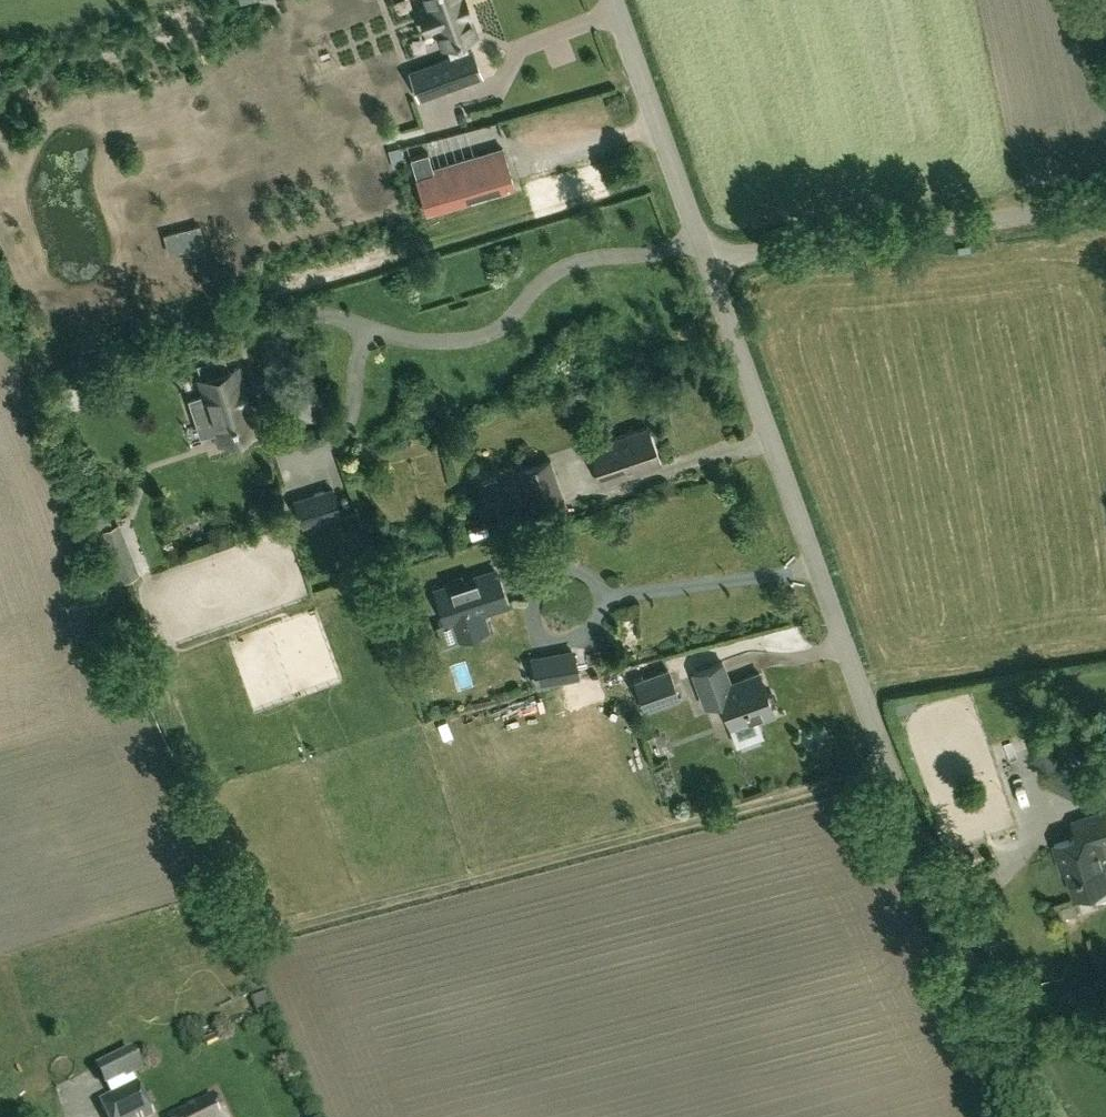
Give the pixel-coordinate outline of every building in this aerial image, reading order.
[(410,70),(418,95),(479,73),(470,48),(467,50),(462,37),(474,32),(468,14),(469,14),(465,0),(432,0),(433,2),(418,8),(426,30),(435,26),(442,45),(446,43),(451,56),(410,70)] [(427,152),(409,158),(425,212),(455,203),(513,186),(508,170),(505,161),(501,146),(431,167),(427,152)] [(189,400),(188,400),(195,419),(211,414),(216,431),(220,442),(256,431),(247,404),(248,403),(242,383),(241,383),(236,368),(227,370),(223,357),(204,364),(208,376),(200,379),(204,395),(189,400)] [(601,484),(659,464),(647,426),(588,446),(601,484)] [(534,517),(567,506),(549,458),(517,469),(534,517)] [(341,511),(333,486),(306,494),(314,519),(315,519),(340,511),(341,511)] [(114,584),(139,574),(118,523),(94,532),(114,584)] [(494,570),(435,590),(446,623),(437,626),(443,643),(459,638),(487,628),(481,612),(505,604),(494,570)] [(537,683),(558,680),(553,652),(532,656),(537,683)] [(728,689),(723,676),(726,675),(722,663),(693,674),(705,706),(718,702),(728,729),(731,728),(735,739),(761,730),(758,721),(775,715),(771,705),(773,702),(770,693),(767,695),(760,674),(743,680),(744,683),(728,689)] [(644,712),(680,699),(669,667),(633,680),(644,712)] [(594,676),(563,684),(568,702),(598,694),(594,676)] [(1040,767),(1065,759),(1055,725),(1029,733),(1040,767)] [(1053,842),(1058,858),(1062,856),(1067,870),(1075,893),(1105,883),(1105,808),(1078,818),(1083,832),(1077,834),(1053,842)] [(132,1050),(95,1068),(106,1089),(118,1083),(125,1080),(125,1081),(131,1078),(143,1072),(134,1055),(132,1050)] [(122,1090),(99,1102),(107,1116),(150,1116),(151,1116),(131,1078),(125,1081),(125,1080),(118,1083),(122,1090)] [(213,1097),(171,1116),(223,1116),(213,1097)]
